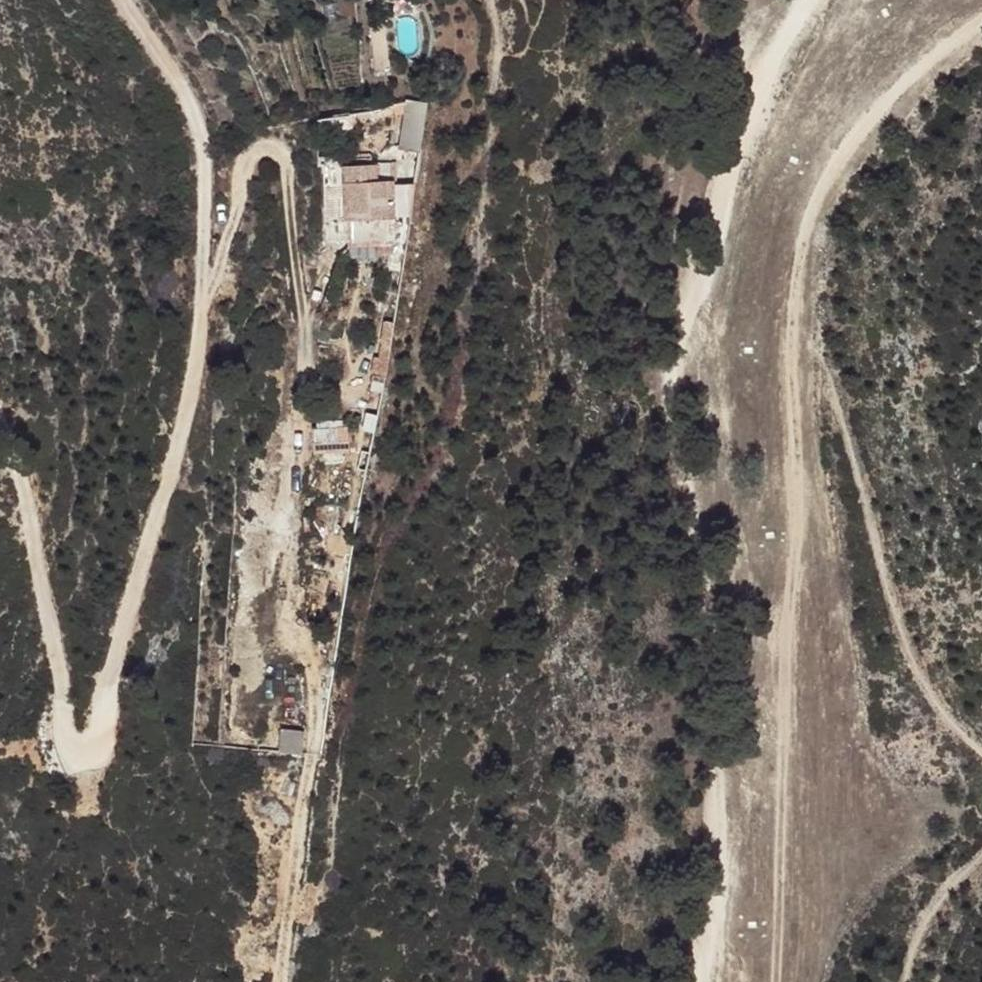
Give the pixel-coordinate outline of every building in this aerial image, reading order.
[(406,146),(428,148),(430,100),(409,99),(406,146)] [(364,174),(341,173),(341,225),(385,226),(387,195),(362,191),(364,174)] [(319,425),(321,449),(355,446),(354,423),(319,425)] [(299,764),(304,735),(278,731),(274,761),(299,764)]
